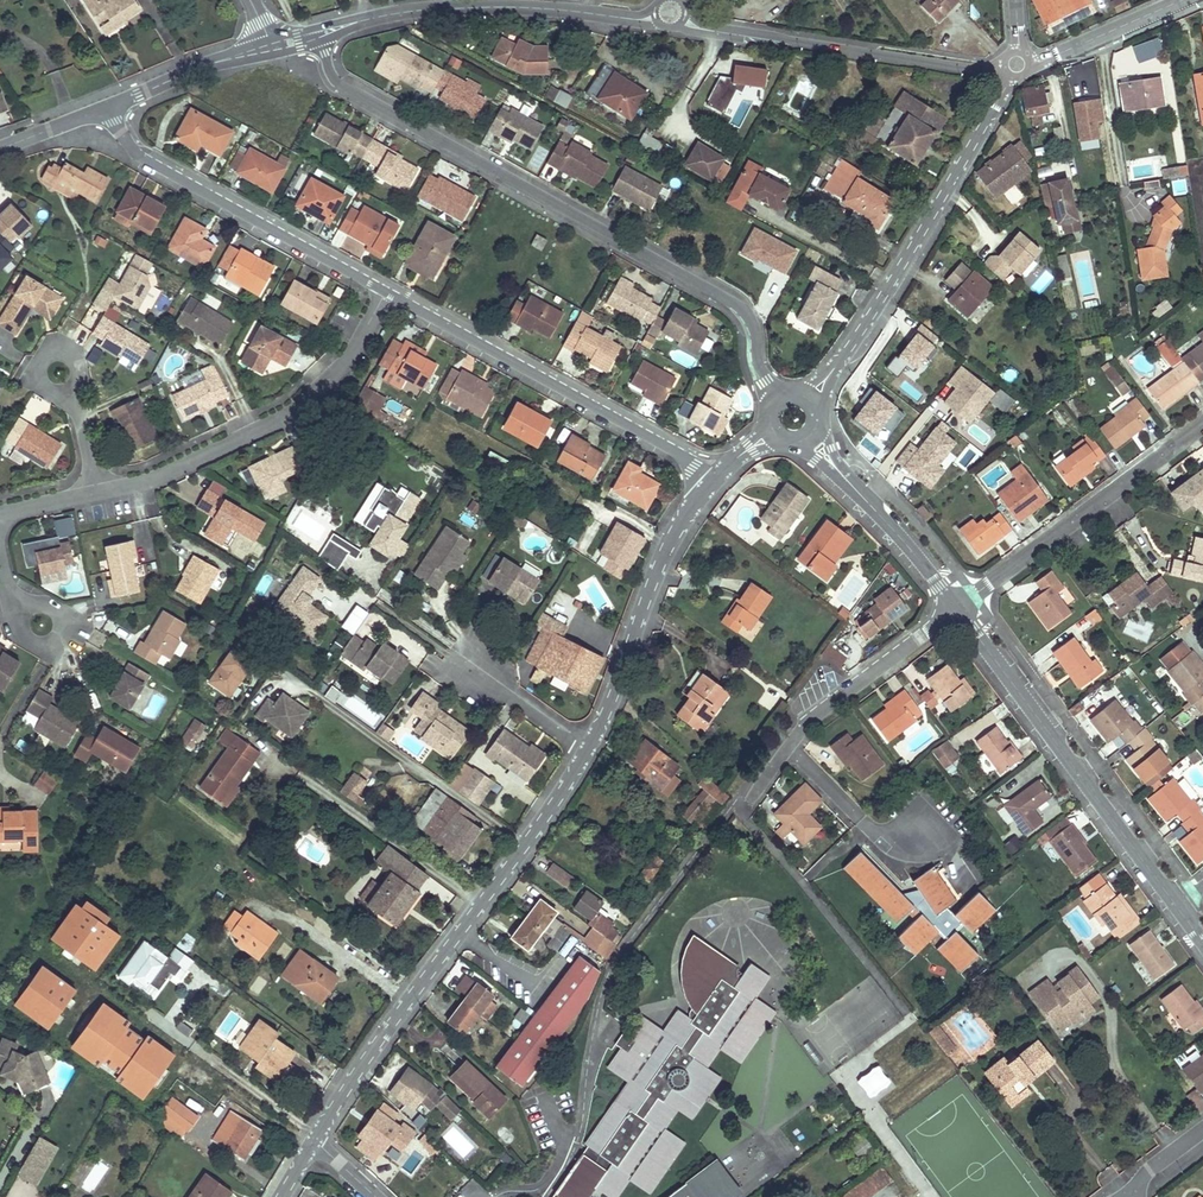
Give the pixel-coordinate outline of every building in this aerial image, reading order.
[(103,32),(125,18),(139,9),(134,0),(83,0),(103,32)] [(921,5),(937,22),(959,0),(926,0),(921,5)] [(1040,19),(1042,22),(1038,24),(1040,31),(1046,28),(1048,33),(1094,11),(1089,0),(1031,0),(1040,19)] [(1113,2),(1117,12),(1129,6),(1126,0),(1117,0),(1113,2)] [(103,32),(105,35),(127,22),(125,18),(103,32)] [(534,46),(532,50),(530,53),(516,45),(503,38),(493,58),(522,74),(547,73),(547,46),(534,46)] [(1158,38),(1132,46),(1137,63),(1163,56),(1158,38)] [(532,50),(517,42),(516,45),(530,53),(532,50)] [(442,72),(397,47),(385,50),(377,66),(400,79),(419,90),(420,88),(430,94),(432,90),(442,72)] [(451,55),(448,63),(458,67),(461,60),(451,55)] [(728,112),(732,90),(745,92),(746,81),(765,84),(768,66),(735,61),(733,79),(714,76),(709,109),(728,112)] [(400,79),(377,66),(373,72),(396,85),(400,79)] [(587,92),(629,119),(646,93),(604,66),(587,92)] [(462,88),(449,81),(451,76),(443,71),(442,72),(432,90),(441,94),(438,99),(450,106),(457,109),(456,112),(474,122),(485,101),(462,88)] [(696,79),(690,75),(674,100),(680,104),(696,79)] [(464,83),(451,76),(449,81),(462,88),(464,83)] [(1119,83),(1123,109),(1146,105),(1146,109),(1165,106),(1160,77),(1142,80),(1142,81),(1130,83),(1130,81),(1119,83)] [(567,106),(572,94),(550,84),(544,96),(567,106)] [(1043,85),(1023,88),(1021,90),(1026,116),(1032,115),(1034,125),(1042,123),(1040,113),(1049,111),(1047,103),(1052,102),(1050,92),(1045,93),(1043,85)] [(926,124),(935,111),(907,92),(886,123),(877,116),(861,140),(875,149),(880,142),(916,166),(938,132),(926,124)] [(1101,95),(1073,100),(1079,140),(1101,137),(1098,122),(1105,121),(1101,95)] [(580,107),(571,103),(568,108),(576,113),(580,107)] [(596,124),(600,118),(580,107),(576,113),(596,124)] [(175,138),(185,143),(189,137),(200,143),(220,154),(233,132),(191,109),(175,138)] [(543,127),(511,110),(508,115),(499,110),(488,131),(497,136),(499,132),(514,140),(531,149),(543,127)] [(926,124),(938,132),(947,119),(935,111),(926,124)] [(371,141),(324,114),(312,135),(359,162),(362,157),(371,141)] [(638,144),(640,140),(600,118),(596,124),(636,146),(638,144)] [(1063,128),(1055,130),(1059,152),(1068,150),(1063,128)] [(514,140),(499,132),(497,136),(511,144),(514,140)] [(571,136),(564,132),(559,140),(566,144),(571,136)] [(644,133),(640,140),(638,144),(666,159),(672,148),(644,133)] [(185,143),(196,149),(200,143),(189,137),(185,143)] [(370,162),(379,145),(371,141),(362,157),(370,162)] [(1020,141),(1013,146),(1025,162),(1032,157),(1020,141)] [(569,148),(558,142),(546,163),(557,169),(559,165),(577,175),(576,177),(595,188),(608,166),(591,156),(592,154),(572,143),(569,148)] [(698,143),(686,164),(711,179),(723,158),(698,143)] [(388,150),(379,145),(370,162),(378,167),(374,175),(406,193),(417,171),(400,162),(386,154),(388,150)] [(1025,162),(1013,146),(976,175),(994,198),(1031,170),(1025,162)] [(530,160),(537,165),(546,153),(538,148),(530,160)] [(285,168),(276,163),(251,149),(248,155),(239,171),(238,172),(272,191),(285,168)] [(240,150),(231,166),(239,171),(248,155),(240,150)] [(388,150),(386,154),(400,162),(403,158),(388,150)] [(289,160),(281,155),(276,163),(285,168),(289,160)] [(1170,155),(1170,163),(1183,163),(1183,155),(1170,155)] [(758,167),(743,158),(722,200),(735,208),(743,193),(756,200),(758,197),(762,199),(761,202),(774,209),(785,187),(756,172),(758,167)] [(714,177),(721,181),(731,166),(724,161),(714,177)] [(88,177),(83,174),(64,163),(61,169),(53,164),(51,168),(48,166),(41,178),(53,185),(56,179),(78,191),(95,201),(107,180),(92,171),(88,177)] [(559,165),(557,169),(575,179),(576,177),(577,175),(559,165)] [(1189,175),(1187,165),(1169,168),(1171,177),(1189,175)] [(662,186),(624,166),(614,185),(611,191),(631,201),(633,197),(651,207),(662,186)] [(88,177),(92,171),(87,168),(83,174),(88,177)] [(835,196),(868,217),(865,220),(877,228),(894,201),(850,173),(835,196)] [(437,179),(429,174),(417,195),(462,220),(475,197),(438,176),(437,179)] [(1066,178),(1039,185),(1041,194),(1045,208),(1053,206),(1058,224),(1062,223),(1078,219),(1075,207),(1074,208),(1066,178)] [(53,185),(63,190),(64,189),(75,196),(78,191),(56,179),(53,185)] [(311,179),(299,202),(319,213),(317,217),(329,223),(344,197),(311,179)] [(132,219),(151,230),(164,207),(130,188),(117,211),(132,219)] [(651,207),(633,197),(631,201),(649,211),(651,207)] [(1161,202),(1164,206),(1171,216),(1178,211),(1168,197),(1161,202)] [(319,213),(299,202),(296,206),(317,217),(319,213)] [(9,241),(15,235),(18,237),(32,224),(11,203),(0,214),(0,232),(9,241)] [(364,206),(360,213),(351,208),(339,229),(368,245),(366,249),(382,258),(399,226),(364,206)] [(1171,216),(1164,206),(1151,215),(1153,217),(1155,220),(1152,226),(1143,248),(1134,249),(1138,279),(1162,276),(1159,252),(1168,230),(1177,223),(1171,216)] [(132,219),(130,222),(149,232),(151,230),(132,219)] [(185,219),(168,248),(202,267),(213,247),(199,239),(205,230),(185,219)] [(1081,229),(1078,219),(1062,223),(1065,233),(1081,229)] [(428,222),(408,259),(434,274),(455,237),(428,222)] [(741,253),(757,262),(759,259),(784,273),(796,251),(754,228),(741,253)] [(9,241),(0,232),(0,268),(12,257),(7,252),(14,246),(9,241)] [(990,257),(984,264),(999,277),(1004,272),(1004,267),(1006,264),(1019,275),(1040,250),(1020,233),(998,257),(990,257)] [(97,234),(93,243),(103,248),(108,239),(97,234)] [(548,240),(537,235),(532,245),(542,251),(548,240)] [(225,275),(259,294),(274,268),(240,249),(225,275)] [(1047,270),(1055,268),(1052,253),(1044,255),(1047,270)] [(1068,253),(1057,254),(1059,279),(1069,278),(1068,253)] [(121,283),(109,277),(102,288),(124,300),(125,297),(130,300),(129,303),(138,308),(150,286),(147,274),(153,262),(137,254),(121,283)] [(408,259),(405,264),(432,279),(434,274),(408,259)] [(1044,269),(1031,289),(1041,295),(1053,275),(1044,269)] [(822,275),(814,270),(807,283),(815,287),(822,275)] [(147,274),(150,286),(155,285),(157,281),(154,272),(147,274)] [(967,316),(991,287),(974,272),(949,301),(967,316)] [(63,297),(27,275),(0,319),(0,323),(16,333),(27,315),(19,309),(25,299),(34,304),(52,315),(63,297)] [(841,285),(822,275),(815,287),(795,322),(817,334),(825,320),(831,310),(838,297),(835,296),(841,285)] [(634,283),(621,276),(619,280),(632,287),(634,283)] [(632,287),(619,280),(606,302),(640,320),(642,317),(652,323),(656,315),(661,307),(650,301),(652,299),(632,287)] [(312,297),(315,293),(294,281),(282,304),(316,322),(325,305),(312,297)] [(150,286),(138,308),(144,311),(147,306),(150,308),(159,291),(150,286)] [(329,298),(316,290),(315,293),(312,297),(325,305),(329,298)] [(1169,304),(1172,308),(1173,310),(1185,300),(1181,295),(1169,304)] [(517,300),(508,318),(517,323),(521,317),(535,325),(534,327),(551,337),(563,315),(531,296),(527,305),(517,300)] [(200,328),(201,333),(220,345),(233,324),(191,297),(176,322),(184,327),(186,324),(195,329),(200,328)] [(19,309),(27,315),(32,307),(34,304),(25,299),(19,309)] [(1152,313),(1157,320),(1172,308),(1169,304),(1165,299),(1155,307),(1157,309),(1152,313)] [(52,315),(34,304),(32,307),(50,318),(52,315)] [(114,305),(113,308),(120,312),(132,319),(134,316),(114,305)] [(113,308),(109,306),(92,332),(103,339),(100,344),(122,357),(123,355),(138,364),(150,345),(114,323),(120,312),(113,308)] [(692,318),(674,308),(667,321),(656,315),(652,323),(647,332),(658,338),(662,331),(679,341),(677,344),(696,354),(708,332),(695,324),(690,321),(692,318)] [(577,318),(588,324),(593,315),(582,309),(577,318)] [(835,312),(831,310),(825,320),(829,322),(835,312)] [(1143,330),(1157,320),(1152,313),(1142,321),(1143,330)] [(521,317),(517,323),(532,332),(534,327),(535,325),(521,317)] [(622,348),(576,322),(563,347),(575,353),(576,350),(593,359),(611,369),(622,348)] [(288,361),(296,345),(261,326),(242,361),(258,370),(266,355),(270,357),(273,353),(288,361)] [(935,353),(931,349),(937,341),(919,327),(908,340),(910,342),(908,346),(896,361),(894,359),(885,370),(896,379),(904,368),(911,373),(923,358),(928,362),(935,353)] [(646,332),(640,341),(650,348),(656,338),(646,332)] [(426,353),(405,340),(401,347),(422,359),(426,353)] [(1170,368),(1172,371),(1146,391),(1161,411),(1198,383),(1183,363),(1181,360),(1166,340),(1155,348),(1170,368)] [(401,347),(391,341),(379,363),(389,369),(401,347)] [(1181,360),(1183,363),(1198,383),(1202,380),(1202,344),(1181,360)] [(422,359),(401,347),(389,369),(383,379),(405,391),(411,381),(423,389),(436,367),(422,359)] [(285,365),(288,361),(273,353),(270,357),(285,365)] [(266,355),(258,370),(262,373),(270,357),(266,355)] [(611,369),(593,359),(589,365),(608,375),(611,369)] [(678,379),(645,361),(633,384),(647,391),(657,397),(655,400),(664,405),(678,379)] [(205,380),(219,374),(214,364),(200,370),(205,380)] [(1114,382),(1122,393),(1128,388),(1120,377),(1112,366),(1105,371),(1114,382)] [(990,391),(960,367),(948,382),(956,388),(945,403),(963,418),(975,403),(978,406),(990,391)] [(479,383),(480,381),(461,370),(460,372),(453,368),(440,392),(445,401),(443,403),(462,413),(465,407),(482,417),(495,393),(486,388),(479,383)] [(216,402),(229,395),(219,374),(172,396),(183,419),(216,403),(216,402)] [(368,419),(382,395),(364,385),(350,409),(368,419)] [(735,401),(713,389),(704,406),(701,404),(691,422),(712,434),(722,416),(726,418),(735,401)] [(999,389),(990,401),(1004,413),(1014,401),(999,389)] [(873,438),(881,427),(890,434),(903,416),(870,390),(859,404),(862,406),(864,408),(859,414),(853,423),(873,438)] [(657,397),(647,391),(645,395),(655,400),(657,397)] [(992,392),(990,391),(978,406),(975,403),(963,418),(969,422),(992,392)] [(368,419),(372,422),(386,398),(382,395),(368,419)] [(157,437),(138,397),(111,410),(115,419),(119,417),(123,425),(125,424),(127,428),(125,429),(134,448),(157,437)] [(685,398),(677,412),(687,417),(694,403),(685,398)] [(1149,416),(1137,400),(1128,406),(1130,408),(1115,419),(1100,430),(1114,449),(1145,426),(1142,422),(1149,416)] [(536,419),(539,414),(534,411),(533,413),(517,404),(504,428),(536,445),(547,425),(536,419)] [(1130,408),(1128,406),(1114,417),(1115,419),(1130,408)] [(536,419),(547,425),(550,420),(539,414),(536,419)] [(37,429),(18,417),(7,435),(18,441),(14,446),(15,447),(48,467),(62,444),(49,436),(47,439),(35,432),(37,429)] [(49,436),(37,429),(35,432),(47,439),(49,436)] [(911,443),(896,462),(905,469),(907,466),(910,469),(908,472),(923,483),(928,476),(935,482),(944,471),(938,466),(956,444),(936,429),(919,450),(911,443)] [(557,460),(592,480),(605,455),(589,446),(590,445),(571,434),(557,460)] [(18,441),(7,435),(6,438),(16,444),(18,441)] [(1073,447),(1077,451),(1055,467),(1069,486),(1081,477),(1077,472),(1089,463),(1094,459),(1096,462),(1105,456),(1091,438),(1084,444),(1081,441),(1073,447)] [(308,459),(300,443),(270,457),(273,463),(268,466),(265,460),(250,467),(260,488),(264,486),(270,497),(286,489),(281,478),(301,469),(298,464),(308,459)] [(31,456),(15,447),(10,456),(25,465),(31,456)] [(502,467),(506,457),(489,450),(485,461),(502,467)] [(273,463),(270,457),(265,460),(268,466),(273,463)] [(614,490),(647,507),(659,484),(638,472),(640,469),(628,463),(614,490)] [(1093,468),(1089,463),(1077,472),(1081,477),(1093,468)] [(1190,480),(1191,481),(1183,487),(1182,486),(1171,493),(1184,510),(1194,503),(1199,510),(1202,507),(1202,470),(1190,480)] [(1028,472),(1017,481),(1023,489),(1034,481),(1028,472)] [(928,476),(923,483),(930,489),(935,482),(928,476)] [(790,478),(777,496),(781,499),(765,521),(772,526),(783,534),(811,494),(790,478)] [(1017,481),(998,495),(1018,523),(1027,517),(1025,514),(1029,512),(1030,514),(1049,500),(1034,481),(1023,489),(1017,481)] [(387,489),(383,486),(368,509),(371,511),(363,525),(372,531),(376,525),(380,527),(384,529),(373,546),(386,554),(404,525),(402,524),(419,498),(408,491),(404,499),(400,496),(396,494),(393,490),(389,487),(387,489)] [(404,499),(408,491),(405,488),(400,496),(404,499)] [(215,516),(218,511),(213,508),(220,497),(207,490),(197,506),(215,516)] [(586,514),(591,507),(593,504),(583,496),(575,507),(586,515),(586,514)] [(777,496),(761,518),(765,521),(781,499),(777,496)] [(479,504),(472,499),(467,507),(474,512),(479,504)] [(264,523),(225,500),(218,511),(215,516),(205,534),(220,543),(231,525),(254,539),(264,523)] [(923,506),(916,511),(924,520),(930,515),(923,506)] [(591,507),(586,514),(598,522),(603,515),(591,507)] [(977,554),(993,544),(991,541),(1001,533),(1003,536),(1012,529),(1000,514),(987,524),(984,520),(977,525),(973,520),(960,530),(977,554)] [(71,516),(54,520),(57,536),(58,535),(59,537),(75,534),(71,516)] [(826,521),(798,560),(825,581),(836,566),(834,565),(828,561),(847,536),(826,521)] [(603,568),(620,579),(645,538),(618,522),(600,553),(609,559),(603,568)] [(468,540),(446,525),(424,558),(430,563),(421,578),(436,588),(451,567),(461,552),(468,540)] [(783,534),(772,526),(767,532),(778,540),(783,534)] [(333,531),(318,555),(337,569),(348,553),(356,558),(361,550),(333,531)] [(991,541),(993,544),(1003,536),(1001,533),(991,541)] [(74,561),(69,541),(60,543),(58,535),(23,543),(28,566),(38,564),(40,574),(65,568),(64,563),(74,561)] [(847,536),(828,561),(834,565),(852,540),(847,536)] [(1170,573),(1202,580),(1202,538),(1196,536),(1192,555),(1195,556),(1193,565),(1185,563),(1173,560),(1170,573)] [(111,570),(135,565),(133,558),(132,551),(136,550),(134,539),(105,545),(111,570)] [(461,552),(451,567),(455,569),(465,554),(461,552)] [(1187,554),(1185,563),(1193,565),(1195,556),(1192,555),(1187,554)] [(218,569),(194,555),(189,563),(190,564),(184,574),(176,590),(199,603),(218,569)] [(538,580),(504,557),(489,580),(505,590),(508,586),(526,598),(538,580)] [(430,563),(424,558),(414,573),(421,578),(430,563)] [(109,585),(112,596),(140,590),(135,565),(111,570),(113,578),(114,584),(109,585)] [(319,577),(303,565),(274,606),(313,634),(327,614),(308,601),(312,596),(308,593),(319,577)] [(65,568),(40,574),(42,582),(67,577),(65,568)] [(829,603),(848,616),(872,581),(853,568),(829,603)] [(1042,591),(1028,601),(1048,628),(1070,612),(1056,593),(1063,587),(1051,570),(1035,582),(1042,591)] [(1171,595),(1158,578),(1147,586),(1137,572),(1120,585),(1122,588),(1119,590),(1117,587),(1108,594),(1114,602),(1110,605),(1120,619),(1141,603),(1148,604),(1152,610),(1171,595)] [(1158,578),(1171,595),(1174,593),(1161,576),(1158,578)] [(751,583),(740,600),(729,616),(740,624),(749,630),(771,596),(751,583)] [(508,586),(505,590),(524,602),(526,598),(508,586)] [(866,612),(867,614),(870,618),(864,623),(859,626),(867,637),(878,629),(876,627),(888,617),(890,620),(899,613),(890,601),(896,596),(891,588),(875,599),(878,603),(866,612)] [(906,608),(896,596),(890,601),(899,613),(906,608)] [(736,598),(720,621),(735,632),(740,624),(729,616),(740,600),(736,598)] [(353,633),(368,612),(357,604),(342,626),(353,634),(353,633)] [(1094,608),(1084,617),(1094,627),(1103,617),(1094,608)] [(136,652),(156,664),(162,653),(171,659),(182,640),(179,639),(188,624),(165,610),(155,628),(157,629),(148,644),(146,643),(142,641),(136,652)] [(1193,618),(1189,613),(1183,618),(1187,623),(1193,618)] [(870,618),(867,614),(861,619),(864,623),(870,618)] [(1183,618),(1178,621),(1182,626),(1187,623),(1183,618)] [(567,627),(554,620),(549,630),(553,633),(554,631),(563,635),(567,627)] [(157,629),(155,628),(146,643),(148,644),(157,629)] [(586,691),(604,656),(563,635),(554,631),(553,633),(530,678),(539,683),(545,670),(586,691)] [(379,646),(366,637),(363,641),(353,633),(353,634),(340,652),(364,668),(366,665),(381,676),(382,675),(392,682),(409,659),(389,644),(386,648),(381,644),(379,646)] [(1094,658),(1090,661),(1072,636),(1053,651),(1068,672),(1073,668),(1085,683),(1103,670),(1094,658)] [(1169,668),(1167,670),(1186,693),(1184,695),(1191,703),(1193,702),(1201,711),(1202,709),(1202,710),(1202,692),(1197,685),(1201,681),(1202,679),(1202,664),(1191,650),(1189,651),(1181,642),(1161,659),(1169,668)] [(826,645),(819,655),(838,669),(845,659),(826,645)] [(232,648),(208,681),(229,696),(238,683),(235,681),(238,677),(241,679),(253,662),(232,648)] [(4,689),(20,661),(5,652),(0,649),(0,686),(4,689)] [(130,708),(150,675),(130,663),(123,676),(126,677),(123,681),(121,680),(111,697),(130,708)] [(958,681),(946,664),(927,678),(936,689),(931,693),(928,690),(920,696),(930,710),(939,704),(936,700),(941,696),(952,711),(970,697),(958,681)] [(712,715),(707,712),(723,689),(703,674),(687,696),(690,698),(678,715),(700,732),(712,715)] [(975,694),(963,678),(958,681),(970,697),(975,694)] [(334,702),(343,691),(332,683),(324,694),(334,702)] [(52,697),(38,688),(26,709),(40,717),(33,728),(65,746),(80,721),(62,711),(60,713),(56,711),(57,708),(49,703),(52,697)] [(712,715),(729,693),(723,689),(707,712),(712,715)] [(898,696),(900,700),(887,709),(872,721),(887,742),(916,721),(911,714),(918,708),(905,690),(898,696)] [(351,692),(342,703),(373,726),(382,715),(351,692)] [(268,698),(255,716),(263,721),(266,717),(292,736),(299,726),(295,724),(301,715),(305,717),(307,714),(306,709),(300,705),(298,706),(296,704),(297,703),(283,693),(275,703),(268,698)] [(436,703),(422,693),(410,709),(423,717),(414,729),(422,735),(420,737),(432,745),(436,740),(452,751),(467,730),(447,716),(443,723),(438,719),(440,715),(432,709),(434,706),(436,703)] [(885,705),(887,709),(900,700),(898,696),(885,705)] [(1135,719),(1133,721),(1114,699),(1090,718),(1109,741),(1118,733),(1122,730),(1130,740),(1132,739),(1139,747),(1135,751),(1126,758),(1144,781),(1168,761),(1149,739),(1152,736),(1145,728),(1143,730),(1135,719)] [(1084,707),(1079,701),(1068,709),(1073,715),(1084,707)] [(442,713),(434,706),(432,709),(440,715),(442,713)] [(447,716),(442,713),(440,715),(438,719),(443,723),(447,716)] [(305,717),(301,715),(295,724),(299,726),(305,717)] [(204,725),(195,720),(191,727),(199,732),(204,725)] [(382,723),(375,732),(382,736),(384,738),(391,729),(382,723)] [(138,747),(121,737),(115,739),(113,732),(104,726),(96,739),(86,733),(74,753),(85,760),(86,758),(91,750),(110,761),(125,770),(138,747)] [(199,732),(191,727),(182,739),(191,745),(199,732)] [(1013,752),(1006,742),(995,727),(976,741),(1000,773),(1021,757),(1016,750),(1013,752)] [(391,729),(384,738),(387,740),(393,731),(391,729)] [(528,747),(503,730),(486,754),(493,759),(494,757),(526,779),(540,761),(526,751),(528,747)] [(1118,733),(1126,743),(1128,742),(1130,740),(1122,730),(1118,733)] [(846,733),(831,745),(837,753),(843,749),(852,762),(850,764),(863,781),(884,765),(861,735),(853,741),(846,733)] [(238,735),(200,787),(219,801),(236,777),(239,780),(260,751),(238,735)] [(1128,742),(1135,751),(1139,747),(1132,739),(1130,740),(1128,742)] [(452,751),(436,740),(432,745),(448,757),(452,751)] [(949,740),(931,752),(937,759),(954,747),(949,740)] [(1009,740),(1006,742),(1013,752),(1016,750),(1009,740)] [(629,761),(638,767),(642,770),(639,774),(639,779),(646,784),(651,783),(660,789),(677,766),(644,741),(629,761)] [(528,747),(526,751),(540,761),(542,757),(528,747)] [(1193,763),(1202,757),(1197,747),(1187,753),(1193,763)] [(837,753),(846,766),(850,764),(852,762),(843,749),(837,753)] [(91,750),(86,758),(105,770),(110,761),(91,750)] [(361,763),(340,791),(359,804),(363,799),(357,794),(373,771),(361,763)] [(33,782),(47,793),(58,779),(44,768),(33,782)] [(495,782),(476,768),(460,791),(478,804),(495,782)] [(403,788),(413,791),(416,779),(406,776),(403,788)] [(709,793),(693,813),(706,824),(728,797),(704,777),(698,784),(709,793)] [(1191,800),(1172,777),(1148,797),(1166,820),(1176,812),(1180,809),(1188,818),(1186,819),(1194,828),(1189,832),(1180,840),(1199,863),(1202,859),(1202,815),(1198,809),(1200,807),(1193,798),(1191,800)] [(1051,796),(1038,779),(1003,805),(1024,834),(1042,822),(1033,810),(1051,796)] [(822,801),(805,784),(790,798),(793,801),(783,810),(780,807),(774,814),(783,823),(776,830),(783,837),(790,831),(797,839),(815,821),(808,814),(822,801)] [(438,808),(423,829),(438,840),(437,841),(444,846),(442,848),(445,851),(444,852),(457,862),(482,828),(473,822),(458,810),(461,806),(436,787),(426,800),(438,808)] [(790,798),(780,807),(783,810),(793,801),(790,798)] [(438,808),(426,800),(411,820),(423,829),(438,808)] [(473,822),(476,817),(461,806),(458,810),(473,822)] [(2,807),(0,807),(0,840),(22,839),(23,850),(38,850),(37,810),(2,811),(2,807)] [(1183,821),(1186,819),(1188,818),(1180,809),(1176,812),(1183,821)] [(693,813),(689,818),(702,829),(706,824),(693,813)] [(1182,823),(1189,832),(1194,828),(1186,819),(1183,821),(1182,823)] [(804,845),(821,828),(815,821),(797,839),(804,845)] [(1050,840),(1076,875),(1095,861),(1083,846),(1074,833),(1077,830),(1072,824),(1050,840)] [(1087,844),(1077,830),(1074,833),(1083,846),(1087,844)] [(426,874),(387,847),(377,862),(392,872),(415,889),(426,874)] [(902,894),(860,851),(843,868),(898,923),(908,912),(915,919),(898,937),(916,955),(939,932),(947,940),(938,948),(962,972),(980,954),(957,931),(964,924),(972,933),(996,909),(978,891),(962,908),(934,867),(913,881),(918,889),(924,898),(915,907),(902,894)] [(648,879),(662,861),(655,856),(641,874),(648,879)] [(801,857),(796,861),(800,866),(805,861),(801,857)] [(572,877),(553,864),(547,871),(567,885),(572,877)] [(415,889),(392,872),(368,906),(396,925),(419,892),(415,889)] [(1130,916),(1116,896),(1106,884),(1084,900),(1103,926),(1106,923),(1118,940),(1141,922),(1134,913),(1130,916)] [(924,898),(918,889),(902,894),(915,907),(924,898)] [(596,912),(603,902),(586,891),(575,907),(591,919),(588,922),(593,925),(604,933),(603,935),(617,946),(623,937),(617,933),(620,930),(596,912)] [(1134,913),(1120,893),(1116,896),(1130,916),(1134,913)] [(539,898),(532,907),(535,909),(541,900),(539,898)] [(96,965),(119,934),(104,923),(108,918),(85,900),(80,906),(76,903),(53,933),(62,940),(59,944),(64,947),(77,957),(83,961),(86,958),(96,965)] [(556,911),(541,900),(535,909),(532,907),(524,918),(541,930),(556,911)] [(276,932),(246,911),(242,916),(234,910),(224,925),(232,930),(231,931),(239,938),(236,942),(258,957),(276,932)] [(527,949),(541,930),(524,918),(517,927),(520,929),(513,938),(527,949)] [(564,922),(561,926),(570,933),(606,958),(617,946),(603,935),(604,933),(593,925),(584,936),(564,922)] [(561,926),(552,938),(547,945),(556,952),(570,933),(561,926)] [(510,936),(513,938),(520,929),(517,927),(510,936)] [(1154,980),(1174,965),(1149,930),(1128,945),(1154,980)] [(679,972),(691,1009),(692,1008),(693,1007),(696,1010),(699,1005),(702,1007),(710,995),(707,994),(710,989),(708,988),(708,986),(708,984),(708,983),(710,982),(712,980),(720,980),(722,978),(734,987),(746,969),(691,932),(679,972)] [(62,940),(53,933),(50,938),(59,944),(62,940)] [(369,942),(378,948),(384,938),(375,933),(369,942)] [(180,979),(193,961),(174,947),(162,963),(149,954),(154,947),(143,939),(117,975),(128,983),(132,977),(145,987),(149,982),(158,989),(167,977),(164,975),(167,970),(170,972),(180,979)] [(1081,944),(1077,947),(1087,961),(1092,958),(1081,944)] [(73,962),(77,957),(64,947),(60,952),(73,962)] [(337,976),(300,949),(282,974),(319,1001),(337,976)] [(590,991),(600,970),(580,955),(540,1009),(534,1004),(529,1012),(533,1016),(527,1024),(521,1031),(514,1041),(496,1065),(521,1084),(550,1046),(558,1034),(590,991)] [(93,969),(96,965),(86,958),(83,961),(93,969)] [(771,976),(751,962),(748,966),(765,978),(751,999),(771,1013),(741,1057),(721,1042),(706,1063),(709,1065),(721,1049),(742,1063),(778,1011),(757,996),(771,976)] [(75,990),(41,964),(13,1002),(47,1027),(75,990)] [(589,1144),(574,1166),(588,1175),(596,1162),(607,1170),(598,1182),(615,1194),(629,1174),(650,1188),(681,1143),(661,1129),(675,1108),(664,1100),(668,1095),(693,1112),(717,1078),(692,1060),(695,1055),(706,1063),(721,1042),(741,1057),(771,1013),(751,999),(765,978),(748,966),(746,969),(734,987),(722,978),(720,980),(712,980),(710,982),(708,983),(708,984),(708,986),(708,988),(710,989),(707,994),(710,995),(702,1007),(699,1005),(696,1010),(693,1007),(692,1008),(691,1009),(689,1010),(689,1012),(689,1015),(691,1017),(693,1020),(691,1022),(680,1014),(665,1035),(644,1021),(632,1037),(628,1034),(623,1031),(616,1041),(621,1045),(625,1048),(613,1065),(634,1079),(620,1099),(626,1104),(623,1109),(617,1104),(589,1144)] [(1047,981),(1029,994),(1052,1025),(1066,1014),(1072,1022),(1074,1025),(1084,1017),(1081,1013),(1091,1006),(1088,1003),(1097,996),(1076,967),(1066,975),(1067,976),(1052,988),(1047,981)] [(473,992),(479,984),(476,982),(470,990),(473,992)] [(461,1002),(478,1014),(483,1018),(494,1003),(489,999),(493,995),(479,984),(473,992),(470,990),(461,1002)] [(1184,1030),(1194,1023),(1199,1030),(1202,1026),(1202,1009),(1197,1001),(1194,1003),(1186,992),(1181,985),(1161,1000),(1184,1030)] [(1189,990),(1186,992),(1194,1003),(1197,1001),(1189,990)] [(101,1002),(97,1008),(124,1028),(128,1022),(101,1002)] [(457,1013),(450,1022),(464,1032),(467,1028),(472,1032),(478,1024),(473,1021),(478,1014),(461,1002),(454,1011),(457,1013)] [(1081,1013),(1084,1017),(1093,1010),(1091,1006),(1081,1013)] [(533,1016),(529,1012),(523,1007),(516,1016),(522,1021),(527,1024),(533,1016)] [(124,1028),(97,1008),(70,1045),(142,1097),(169,1060),(142,1040),(135,1035),(128,1044),(129,1044),(127,1048),(122,1044),(124,1041),(125,1041),(131,1033),(124,1028)] [(457,1013),(454,1011),(448,1020),(450,1022),(457,1013)] [(642,1014),(628,1034),(632,1037),(644,1021),(665,1035),(680,1014),(675,1011),(663,1029),(642,1014)] [(1066,1014),(1052,1025),(1058,1033),(1072,1022),(1066,1014)] [(254,1065),(274,1079),(293,1052),(274,1038),(278,1033),(260,1020),(240,1047),(249,1054),(255,1046),(263,1052),(258,1060),(254,1065)] [(175,1027),(188,1036),(192,1030),(180,1021),(175,1027)] [(517,1028),(521,1031),(527,1024),(522,1021),(517,1028)] [(947,1055),(958,1047),(939,1023),(928,1032),(947,1055)] [(135,1035),(131,1033),(125,1041),(124,1041),(122,1044),(127,1048),(129,1044),(128,1044),(135,1035)] [(142,1040),(169,1060),(173,1055),(146,1035),(142,1040)] [(45,1074),(35,1052),(25,1056),(14,1052),(17,1045),(2,1039),(0,1045),(0,1068),(4,1070),(5,1067),(15,1072),(19,1070),(21,1075),(19,1079),(24,1092),(37,1087),(34,1079),(45,1074)] [(817,1063),(823,1058),(810,1042),(804,1047),(817,1063)] [(1029,1077),(1034,1076),(1053,1061),(1037,1042),(1018,1057),(1016,1054),(1007,1061),(1004,1057),(991,1067),(999,1077),(993,1082),(1002,1093),(1011,1086),(1021,1098),(1030,1090),(1025,1083),(1021,1078),(1026,1075),(1029,1077)] [(584,1142),(589,1144),(617,1104),(623,1109),(626,1104),(620,1099),(634,1079),(613,1065),(625,1048),(621,1045),(606,1066),(627,1080),(584,1142)] [(249,1054),(258,1060),(263,1052),(255,1046),(249,1054)] [(668,1095),(664,1100),(675,1108),(678,1110),(693,1121),(724,1076),(709,1065),(706,1063),(695,1055),(692,1060),(717,1078),(693,1112),(668,1095)] [(1183,1069),(1200,1093),(1202,1090),(1202,1055),(1183,1069)] [(465,1061),(454,1073),(479,1098),(475,1101),(474,1102),(489,1116),(505,1099),(465,1061)] [(2,1073),(19,1079),(21,1075),(19,1070),(15,1072),(5,1067),(4,1070),(2,1073)] [(408,1067),(391,1092),(414,1108),(431,1083),(408,1067)] [(985,1072),(993,1082),(999,1077),(991,1067),(985,1072)] [(454,1073),(450,1077),(475,1101),(479,1098),(454,1073)] [(48,1082),(45,1074),(34,1079),(37,1087),(48,1082)] [(1021,1078),(1025,1083),(1031,1078),(1034,1076),(1029,1077),(1026,1075),(1021,1078)] [(1011,1086),(1002,1093),(1012,1105),(1021,1098),(1011,1086)] [(444,1096),(440,1092),(432,1100),(436,1103),(444,1096)] [(157,1107),(187,1129),(197,1116),(167,1094),(157,1107)] [(444,1096),(436,1103),(444,1111),(448,1108),(456,1115),(460,1111),(444,1096)] [(1192,1103),(1200,1114),(1202,1112),(1202,1097),(1202,1096),(1192,1103)] [(356,1147),(371,1158),(378,1149),(382,1151),(390,1141),(401,1149),(414,1132),(403,1123),(401,1126),(392,1119),(397,1113),(383,1102),(358,1135),(363,1138),(356,1147)] [(596,1187),(611,1196),(619,1196),(630,1180),(651,1195),(687,1141),(667,1127),(678,1110),(675,1108),(661,1129),(681,1143),(650,1188),(629,1174),(615,1194),(598,1182),(596,1187)] [(261,1129),(231,1110),(212,1140),(243,1159),(248,1151),(252,1153),(260,1140),(256,1138),(261,1129)] [(463,1158),(475,1146),(454,1125),(442,1137),(463,1158)] [(418,1141),(423,1146),(431,1153),(434,1150),(437,1152),(439,1150),(428,1140),(428,1139),(424,1135),(418,1141)] [(865,1135),(850,1146),(859,1158),(873,1148),(865,1135)] [(57,1146),(40,1137),(18,1175),(35,1184),(57,1146)] [(378,1149),(371,1158),(374,1161),(382,1151),(378,1149)] [(715,1161),(685,1183),(695,1196),(731,1196),(738,1192),(715,1161)] [(556,1192),(562,1196),(588,1196),(596,1187),(598,1182),(607,1170),(596,1162),(588,1175),(574,1166),(556,1192)] [(882,1165),(840,1196),(868,1196),(892,1179),(882,1165)] [(234,1189),(207,1171),(189,1196),(228,1196),(234,1189)] [(695,1196),(685,1183),(667,1196),(695,1196)]
